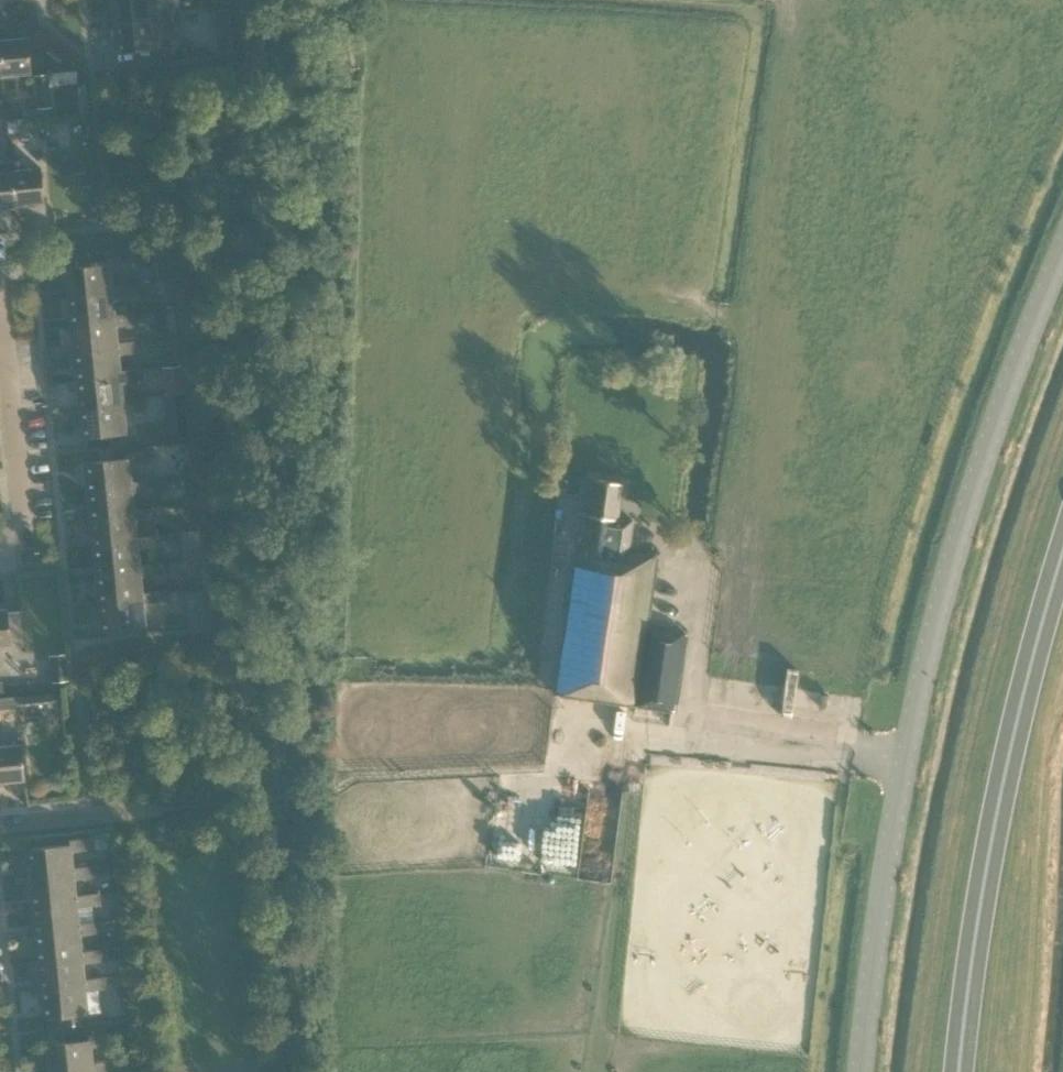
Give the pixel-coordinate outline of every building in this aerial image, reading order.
[(116,24),(160,19),(159,13),(158,0),(113,0),(116,24)] [(229,9),(216,10),(217,24),(230,23),(229,9)] [(159,13),(160,19),(116,24),(119,51),(163,46),(160,24),(182,22),(180,11),(159,13)] [(0,40),(0,49),(3,76),(31,73),(27,37),(0,40)] [(51,86),(76,84),(75,72),(50,74),(51,86)] [(34,75),(37,108),(52,106),(51,86),(50,74),(34,75)] [(23,109),(7,110),(7,119),(24,118),(23,109)] [(20,125),(21,135),(37,133),(36,123),(20,125)] [(42,138),(51,137),(50,125),(41,126),(42,138)] [(13,170),(12,161),(0,163),(0,207),(17,205),(13,170)] [(41,167),(13,170),(17,205),(45,203),(41,167)] [(169,245),(156,246),(157,257),(171,256),(169,245)] [(69,267),(72,296),(114,292),(113,287),(111,269),(133,267),(133,257),(110,259),(109,251),(72,254),(73,267),(69,267)] [(161,277),(172,276),(170,259),(160,260),(161,277)] [(162,296),(174,295),(173,281),(161,282),(162,296)] [(72,296),(74,325),(117,320),(116,315),(114,297),(136,295),(136,285),(113,287),(114,292),(72,296)] [(116,315),(117,320),(74,325),(77,353),(119,348),(118,342),(117,325),(139,323),(138,313),(116,315)] [(118,342),(119,348),(77,353),(79,380),(122,376),(121,370),(120,353),(142,351),(141,340),(118,342)] [(162,367),(165,394),(185,392),(182,365),(162,367)] [(121,370),(122,376),(79,380),(81,408),(124,403),(124,398),(122,381),(144,379),(143,368),(121,370)] [(124,403),(81,408),(84,436),(86,436),(110,434),(127,432),(124,409),(147,407),(147,396),(124,398),(124,403)] [(87,447),(111,445),(110,434),(86,436),(87,447)] [(90,491),(134,486),(133,481),(132,463),(153,461),(152,451),(129,453),(129,458),(87,462),(90,491)] [(90,491),(92,519),(136,515),(136,509),(134,491),(156,489),(155,479),(133,481),(134,486),(90,491)] [(557,693),(675,710),(686,633),(648,628),(659,554),(629,550),(633,519),(618,517),(623,483),(594,479),(584,543),(579,542),(557,693)] [(136,509),(136,515),(92,519),(95,547),(139,542),(138,536),(137,520),(158,518),(157,507),(136,509)] [(201,530),(186,531),(187,549),(202,549),(201,530)] [(138,536),(139,542),(95,547),(97,574),(141,570),(141,564),(139,547),(161,545),(160,534),(138,536)] [(100,602),(144,597),(144,593),(142,575),(163,573),(162,562),(141,564),(141,570),(97,574),(100,602)] [(202,590),(188,591),(189,611),(203,610),(202,590)] [(144,597),(100,602),(102,630),(147,626),(145,604),(166,602),(165,591),(144,593),(144,597)] [(10,643),(6,609),(0,609),(0,644),(10,643)] [(51,683),(59,682),(68,681),(66,654),(49,655),(51,683)] [(61,702),(60,692),(24,696),(25,706),(61,702)] [(1,700),(2,710),(20,708),(19,698),(1,700)] [(0,747),(0,782),(26,779),(22,744),(0,747)] [(27,849),(31,878),(75,873),(74,868),(73,851),(94,848),(93,837),(71,839),(71,844),(27,849)] [(78,902),(77,896),(75,879),(97,877),(96,866),(74,868),(75,873),(31,878),(33,906),(78,902)] [(33,906),(36,935),(81,930),(80,924),(79,907),(100,905),(98,894),(77,896),(78,902),(33,906)] [(80,924),(81,930),(36,935),(39,963),(84,958),(83,953),(81,935),(102,932),(101,921),(80,924)] [(83,953),(84,958),(39,963),(42,989),(86,984),(86,980),(84,963),(105,961),(104,950),(83,953)] [(45,1017),(64,1015),(65,1026),(97,1023),(96,1012),(89,1013),(87,991),(108,988),(107,978),(86,980),(86,984),(42,989),(45,1017)] [(86,1038),(85,1030),(66,1032),(66,1040),(86,1038)] [(94,1067),(94,1064),(92,1046),(114,1044),(113,1033),(90,1035),(90,1040),(46,1045),(49,1071),(94,1067)] [(49,1071),(113,1071),(116,1071),(115,1062),(94,1064),(94,1067),(49,1071)]
